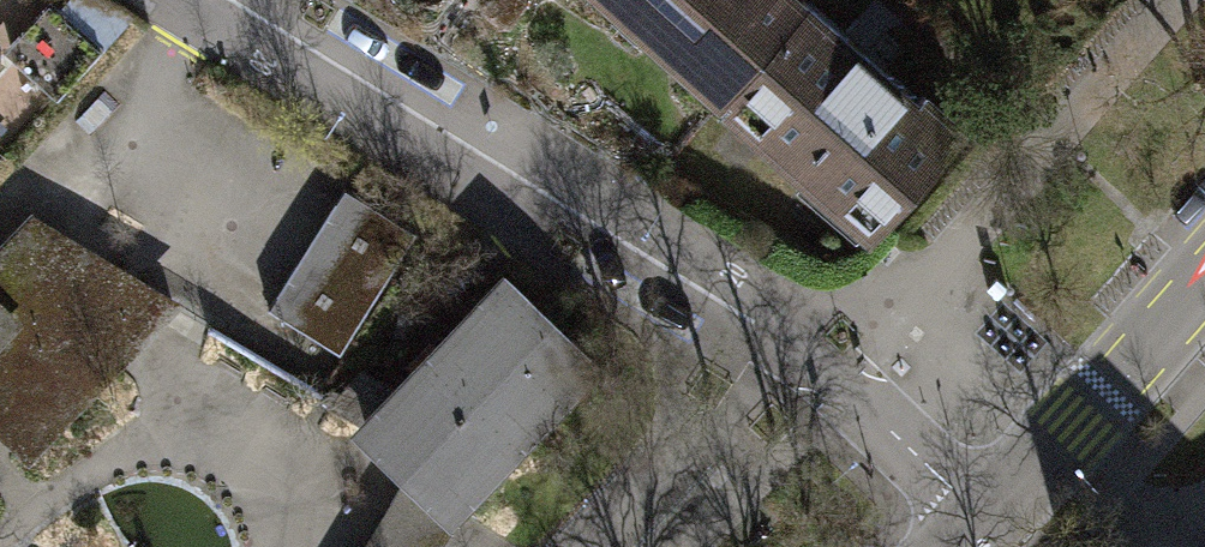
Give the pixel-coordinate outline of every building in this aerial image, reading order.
[(809,4),(804,0),(616,0),(726,97),(809,4)] [(857,47),(809,4),(726,97),(871,227),(962,124),(925,91),(917,100),(857,47)] [(14,54),(0,41),(0,69),(14,54)] [(417,230),(345,185),(267,308),(340,353),(417,230)] [(74,244),(51,268),(18,237),(0,255),(0,421),(24,444),(165,298),(74,244)] [(587,359),(508,284),(367,431),(418,480),(446,506),(587,359)] [(446,506),(418,480),(378,546),(421,546),(446,506)]
